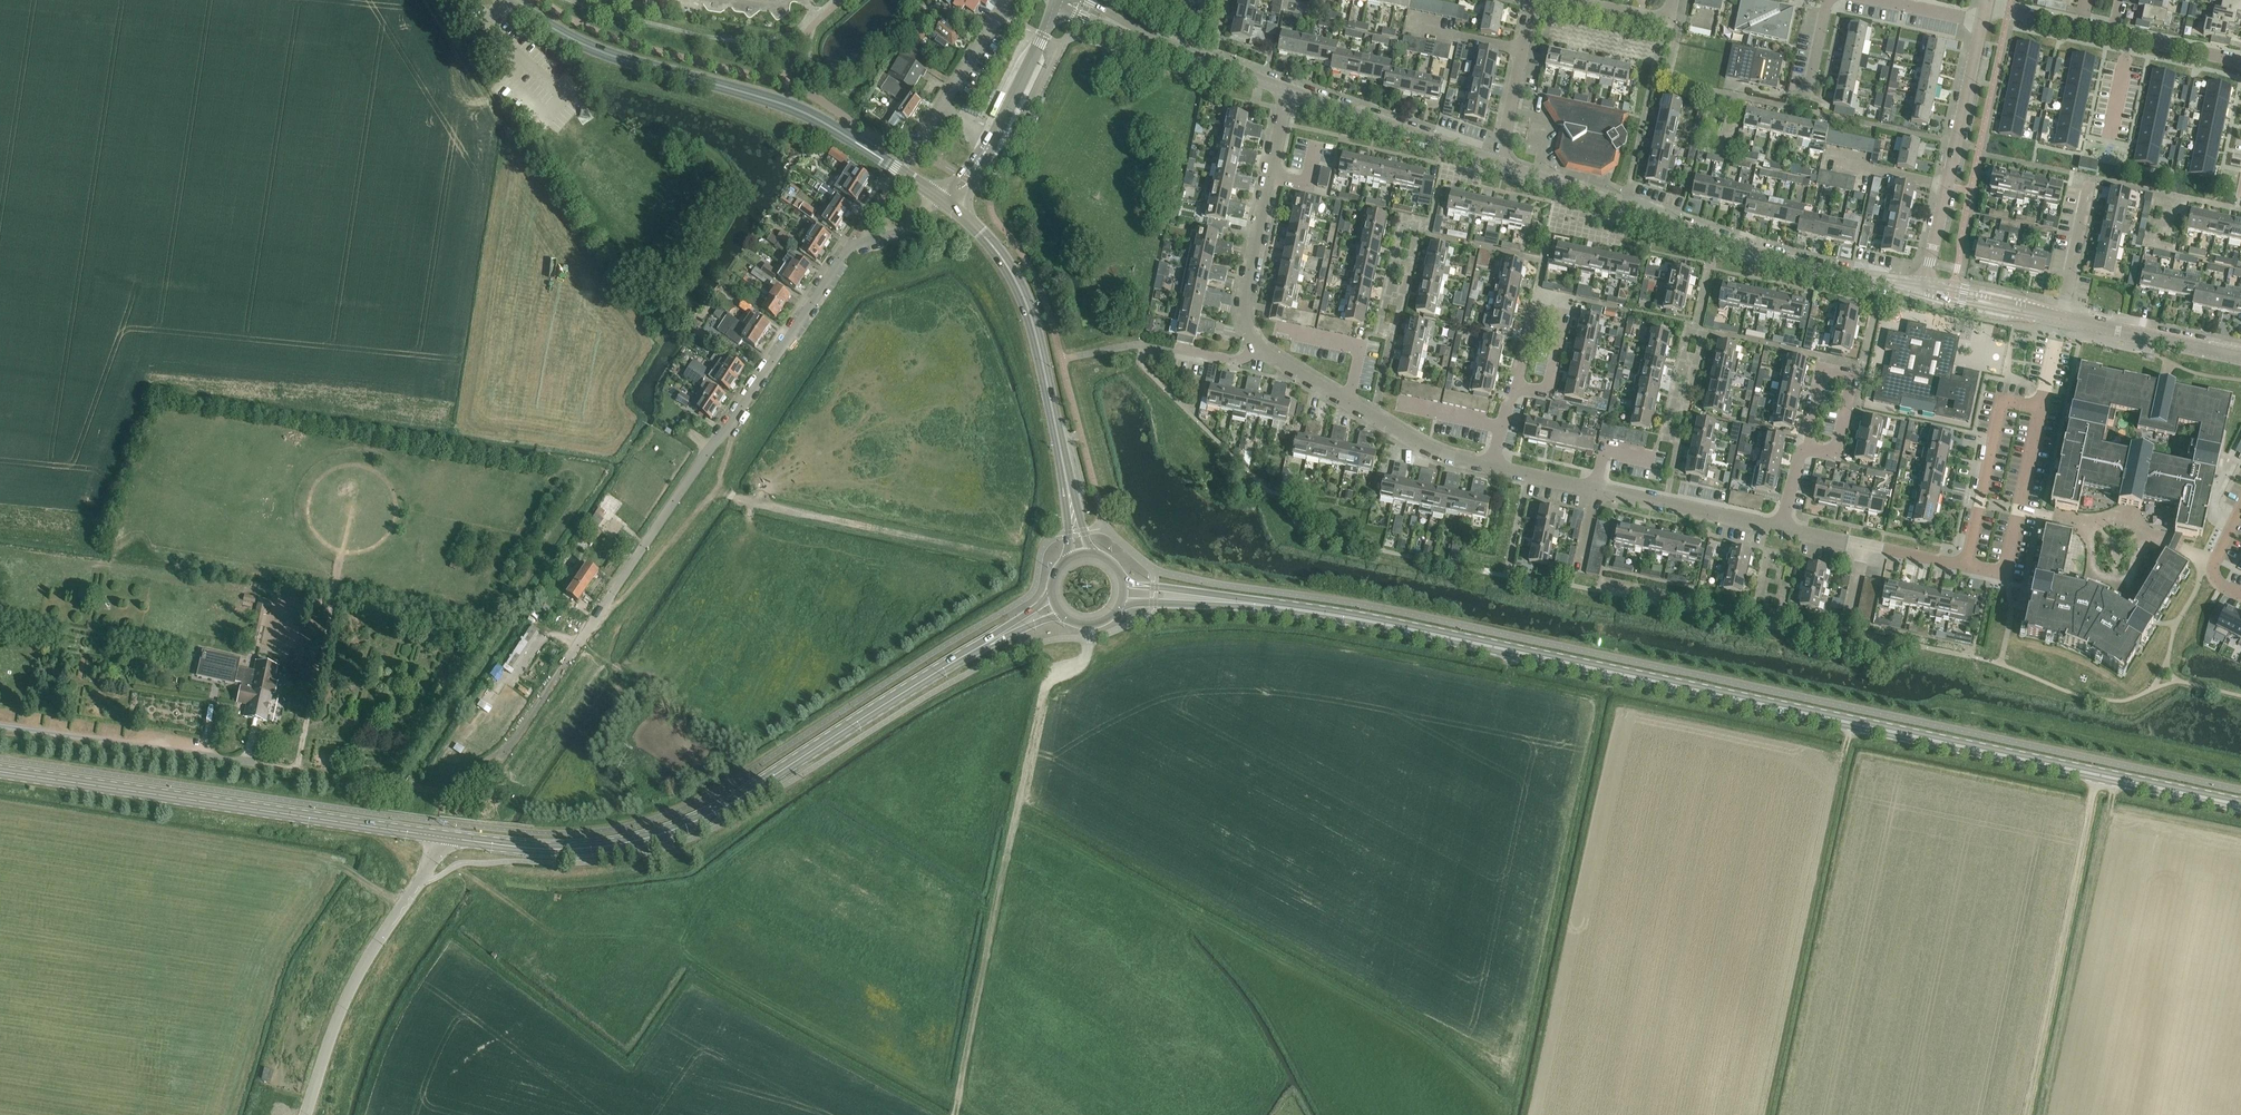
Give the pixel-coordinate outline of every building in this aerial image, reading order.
[(962,13),(965,8),(974,14),(981,5),(986,8),(992,0),(958,0),(953,7),(962,13)] [(1238,10),(1257,14),(1260,0),(1259,0),(1240,0),(1238,10)] [(1382,6),(1396,9),(1398,0),(1384,0),(1382,6)] [(1396,9),(1409,12),(1409,10),(1411,0),(1398,0),(1396,9)] [(1409,10),(1456,20),(1459,7),(1425,0),(1411,0),(1409,10)] [(1695,7),(1703,8),(1703,9),(1713,11),(1721,12),(1724,0),(1696,0),(1695,7)] [(1793,15),(1794,9),(1751,0),(1741,0),(1735,32),(1787,43),(1793,15)] [(2045,9),(2065,13),(2067,6),(2062,5),(2063,0),(2039,0),(2047,2),(2045,9)] [(2138,7),(2161,12),(2164,0),(2124,0),(2139,3),(2138,7)] [(2221,11),(2240,15),(2240,2),(2233,0),(2223,0),(2221,11)] [(1272,14),(1280,16),(1282,5),(1273,3),(1272,8),(1273,8),(1272,14)] [(1487,6),(1484,19),(1501,23),(1504,10),(1487,6)] [(2137,21),(2135,28),(2149,31),(2150,25),(2165,28),(2168,13),(2161,12),(2138,7),(2135,6),(2133,12),(2144,14),(2142,22),(2137,21)] [(1459,7),(1456,20),(1462,22),(1464,15),(1465,9),(1459,7)] [(2212,23),(2235,28),(2237,20),(2240,21),(2240,15),(2221,11),(2215,9),(2212,23)] [(1238,10),(1235,23),(1254,27),(1257,14),(1238,10)] [(1337,15),(1335,21),(1342,23),(1343,16),(1337,15)] [(1498,37),(1501,23),(1484,19),(1481,34),(1498,37)] [(2203,35),(2212,37),(2211,44),(2230,48),(2231,41),(2226,40),(2228,32),(2238,33),(2239,28),(2235,28),(2212,23),(2206,21),(2203,35)] [(1232,37),(1251,41),(1254,27),(1235,23),(1232,37)] [(1356,23),(1355,30),(1362,32),(1363,25),(1356,23)] [(946,50),(950,44),(952,46),(960,36),(944,25),(936,35),(940,38),(936,44),(946,50)] [(1363,25),(1362,32),(1368,33),(1370,26),(1363,25)] [(1851,25),(1848,38),(1865,43),(1868,29),(1851,25)] [(1383,29),(1382,36),(1389,37),(1390,31),(1383,29)] [(914,30),(907,40),(918,48),(925,37),(914,30)] [(1390,31),(1389,37),(1395,39),(1397,32),(1390,31)] [(403,34),(384,47),(389,55),(390,55),(409,42),(403,34)] [(1279,54),(1293,57),(1297,37),(1283,34),(1279,54)] [(1297,37),(1293,57),(1306,59),(1311,40),(1297,37)] [(1401,51),(1409,53),(1412,39),(1404,37),(1401,51)] [(1848,38),(1845,52),(1862,56),(1865,43),(1848,38)] [(1381,39),(1380,45),(1389,47),(1390,41),(1381,39)] [(1412,39),(1409,53),(1417,54),(1419,41),(1412,39)] [(1311,40),(1306,59),(1320,62),(1324,43),(1311,40)] [(1419,41),(1417,54),(1424,56),(1427,42),(1419,41)] [(409,42),(390,55),(395,63),(414,50),(409,42)] [(1427,42),(1424,56),(1432,58),(1435,44),(1427,42)] [(1929,42),(1926,56),(1943,60),(1946,46),(1929,42)] [(1324,43),(1320,62),(1333,65),(1334,65),(1337,52),(1339,46),(1324,43)] [(1435,44),(1432,58),(1440,59),(1443,46),(1435,44)] [(2018,44),(2015,59),(2037,64),(2040,49),(2018,44)] [(1458,45),(1455,59),(1463,61),(1466,47),(1458,45)] [(1443,46),(1440,59),(1448,61),(1451,47),(1443,46)] [(1732,46),(1726,80),(1750,85),(1751,82),(1759,83),(1758,87),(1777,90),(1783,64),(1784,57),(1732,46)] [(395,63),(400,72),(420,58),(414,50),(395,63)] [(1480,50),(1477,64),(1496,68),(1499,54),(1480,50)] [(1546,68),(1560,71),(1563,54),(1549,51),(1546,68)] [(1334,65),(1333,65),(1332,72),(1346,75),(1350,55),(1337,52),(1334,65)] [(1845,52),(1842,66),(1859,70),(1862,56),(1845,52)] [(1563,54),(1560,71),(1573,74),(1577,57),(1563,54)] [(1886,54),(1884,61),(1891,63),(1892,55),(1886,54)] [(1350,55),(1346,75),(1359,78),(1363,58),(1350,55)] [(1926,56),(1923,70),(1940,74),(1943,60),(1926,56)] [(2074,56),(2071,71),(2092,75),(2095,60),(2074,56)] [(1577,57),(1573,74),(1587,77),(1591,60),(1577,57)] [(890,77),(913,92),(925,72),(901,58),(890,77)] [(1363,58),(1359,78),(1372,81),(1377,61),(1363,58)] [(2015,59),(2012,74),(2034,79),(2037,64),(2015,59)] [(1591,60),(1587,77),(1600,80),(1604,63),(1591,60)] [(1377,61),(1372,81),(1386,83),(1386,84),(1387,84),(1389,71),(1390,71),(1392,64),(1377,61)] [(1472,63),(1469,76),(1474,77),(1493,81),(1496,68),(1477,64),(1472,63)] [(1604,63),(1600,80),(1614,83),(1618,66),(1604,63)] [(1618,66),(1614,83),(1627,86),(1631,69),(1618,66)] [(1842,66),(1839,79),(1856,83),(1859,70),(1842,66)] [(1883,68),(1881,74),(1888,76),(1890,69),(1889,69),(1883,68)] [(1923,70),(1920,83),(1937,87),(1940,74),(1923,70)] [(1387,84),(1386,84),(1384,90),(1399,93),(1403,73),(1390,71),(1389,71),(1387,84)] [(2071,71),(2068,86),(2089,90),(2092,75),(2071,71)] [(2153,72),(2150,87),(2172,92),(2175,77),(2153,72)] [(1403,73),(1399,93),(1412,96),(1416,76),(1403,73)] [(1881,74),(1880,81),(1887,82),(1888,76),(1881,74)] [(2012,74),(2009,89),(2031,94),(2034,79),(2012,74)] [(1416,76),(1412,96),(1426,99),(1430,79),(1416,76)] [(913,92),(890,77),(882,90),(902,103),(900,106),(903,109),(898,116),(907,122),(909,124),(923,104),(913,97),(915,94),(913,92)] [(1474,77),(1471,91),(1491,95),(1493,81),(1474,77)] [(1430,79),(1426,99),(1439,102),(1444,82),(1430,79)] [(1839,79),(1836,95),(1853,98),(1856,83),(1839,79)] [(1920,83),(1917,97),(1934,101),(1937,87),(1920,83)] [(2209,84),(2206,99),(2227,103),(2230,88),(2209,84)] [(2068,86),(2065,101),(2086,105),(2089,90),(2068,86)] [(2150,87),(2147,102),(2169,107),(2172,92),(2150,87)] [(2009,89),(2006,104),(2027,109),(2031,94),(2009,89)] [(1471,91),(1468,104),(1488,108),(1491,95),(1471,91)] [(1555,91),(1553,98),(1560,99),(1562,92),(1555,91)] [(1663,100),(1660,114),(1680,118),(1684,97),(1672,94),(1671,101),(1663,100)] [(1575,95),(1574,102),(1581,104),(1582,97),(1575,95)] [(1850,110),(1853,98),(1836,95),(1833,107),(1850,110)] [(1917,97),(1914,110),(1931,114),(1934,101),(1917,97)] [(2206,99),(2203,114),(2224,118),(2227,103),(2206,99)] [(1603,101),(1601,108),(1608,109),(1609,103),(1603,101)] [(2065,101),(2061,116),(2082,120),(2086,105),(2065,101)] [(874,102),(865,115),(878,123),(886,110),(874,102)] [(2147,102),(2144,117),(2166,122),(2169,107),(2147,102)] [(439,103),(421,115),(425,122),(426,122),(443,110),(439,103)] [(865,103),(861,109),(866,112),(870,106),(865,103)] [(1485,123),(1488,108),(1468,104),(1465,118),(1485,123)] [(2006,104),(2003,119),(2024,123),(2027,109),(2006,104)] [(581,108),(580,118),(590,120),(581,108)] [(443,110),(426,122),(430,128),(448,117),(443,110)] [(1928,127),(1931,114),(1914,110),(1911,123),(1928,127)] [(1743,129),(1758,132),(1763,115),(1747,111),(1743,129)] [(895,114),(888,126),(899,133),(907,122),(898,116),(895,114)] [(1229,114),(1226,127),(1262,135),(1263,128),(1250,126),(1250,125),(1247,124),(1249,118),(1229,114)] [(1660,114),(1657,127),(1677,131),(1680,118),(1660,114)] [(2203,114),(2200,129),(2221,133),(2224,118),(2203,114)] [(1763,115),(1758,132),(1772,135),(1776,117),(1763,115)] [(1033,116),(1027,127),(1033,130),(1038,119),(1033,116)] [(2061,116),(2058,131),(2079,135),(2082,120),(2061,116)] [(448,117),(430,128),(435,135),(452,123),(448,117)] [(1776,117),(1772,135),(1785,138),(1788,120),(1776,117)] [(2144,117),(2141,132),(2163,137),(2166,122),(2144,117)] [(2003,119),(2000,134),(2021,138),(2024,123),(2003,119)] [(1788,120),(1785,138),(1797,140),(1802,123),(1788,120)] [(435,135),(434,136),(439,143),(457,131),(452,123),(435,135)] [(1802,123),(1797,140),(1796,148),(1809,151),(1810,148),(1815,126),(1802,123)] [(1218,139),(1223,141),(1243,145),(1244,139),(1247,139),(1260,141),(1262,135),(1226,127),(1221,126),(1218,139)] [(1815,126),(1810,148),(1823,151),(1825,146),(1825,145),(1828,132),(1829,129),(1815,126)] [(1657,127),(1655,141),(1674,145),(1677,131),(1657,127)] [(2200,129),(2197,143),(2218,148),(2221,133),(2200,129)] [(2058,131),(2055,145),(2076,150),(2079,135),(2058,131)] [(1828,132),(1825,145),(1872,155),(1874,150),(1874,148),(1875,142),(1828,132)] [(2141,132),(2138,147),(2160,152),(2163,137),(2141,132)] [(1903,140),(1900,154),(1917,158),(1920,144),(1903,140)] [(1223,141),(1220,153),(1256,161),(1258,155),(1245,152),(1245,151),(1242,150),(1243,145),(1223,141)] [(1655,141),(1652,155),(1671,159),(1671,158),(1674,145),(1655,141)] [(472,143),(458,153),(462,159),(477,150),(472,143)] [(2197,143),(2194,158),(2215,163),(2218,148),(2197,143)] [(2138,147),(2135,162),(2157,167),(2160,152),(2138,147)] [(1690,148),(1688,162),(1694,163),(1697,149),(1690,148)] [(477,150),(462,159),(467,166),(482,157),(477,150)] [(819,150),(811,152),(813,159),(821,156),(819,150)] [(1740,152),(1739,159),(1752,162),(1754,155),(1740,152)] [(1220,153),(1217,167),(1237,171),(1238,165),(1242,166),(1242,165),(1255,168),(1256,161),(1220,153)] [(1900,154),(1897,167),(1897,168),(1915,172),(1917,158),(1900,154)] [(1652,155),(1649,168),(1668,172),(1674,173),(1677,159),(1671,158),(1671,159),(1652,155)] [(1763,169),(1765,169),(1766,162),(1765,162),(1766,157),(1759,156),(1754,155),(1752,162),(1764,164),(1763,169)] [(1346,179),(1353,181),(1358,158),(1349,156),(1348,157),(1344,156),(1339,175),(1347,177),(1346,179)] [(482,157),(467,166),(472,173),(486,163),(482,157)] [(1358,158),(1353,181),(1359,182),(1360,180),(1367,181),(1371,161),(1358,158)] [(2194,158),(2191,173),(2212,178),(2215,163),(2194,158)] [(2081,159),(2078,169),(2096,173),(2099,163),(2081,159)] [(1371,161),(1367,181),(1374,182),(1373,185),(1380,186),(1385,164),(1371,161)] [(1766,162),(1765,169),(1778,172),(1779,165),(1766,162)] [(486,163),(472,173),(476,180),(491,170),(486,163)] [(1385,164),(1380,186),(1387,188),(1387,185),(1394,187),(1398,166),(1385,164)] [(851,166),(843,178),(844,178),(850,182),(856,186),(864,191),(871,180),(873,177),(862,170),(860,172),(857,171),(851,166)] [(1398,166),(1394,187),(1401,188),(1400,191),(1407,192),(1412,169),(1398,166)] [(1792,166),(1790,174),(1804,177),(1805,170),(1799,169),(1797,167),(1792,166)] [(1217,167),(1215,180),(1251,187),(1252,181),(1239,178),(1239,177),(1236,177),(1237,171),(1217,167)] [(1649,182),(1648,186),(1665,192),(1667,186),(1665,185),(1668,172),(1649,168),(1646,182),(1649,182)] [(1684,168),(1683,175),(1691,177),(1692,170),(1684,168)] [(1412,169),(1407,192),(1414,194),(1413,197),(1428,200),(1430,200),(1435,181),(1432,181),(1424,179),(1425,174),(1421,173),(1421,171),(1412,169)] [(491,170),(476,180),(481,187),(496,177),(491,170)] [(1331,172),(1321,170),(1317,188),(1328,190),(1331,172)] [(1805,170),(1804,177),(1811,179),(1812,172),(1805,170)] [(1994,172),(1991,187),(1990,190),(1998,192),(1997,195),(2003,196),(2008,173),(1999,171),(1999,173),(1994,172)] [(1817,186),(1824,187),(1827,173),(1820,172),(1817,186)] [(1827,173),(1824,187),(1831,189),(1834,175),(1827,173)] [(2008,173),(2003,196),(2003,199),(2016,202),(2018,196),(2022,176),(2008,173)] [(1680,189),(1688,190),(1691,177),(1683,175),(1680,189)] [(1834,175),(1831,189),(1838,190),(1841,176),(1834,175)] [(1841,176),(1838,190),(1845,192),(1848,178),(1841,176)] [(2022,176),(2018,196),(2024,198),(2024,200),(2030,202),(2035,179),(2022,176)] [(496,177),(481,187),(486,194),(500,184),(496,177)] [(844,178),(835,191),(854,203),(855,201),(856,202),(864,191),(856,186),(850,182),(844,178)] [(1693,198),(1707,201),(1711,181),(1697,178),(1693,198)] [(1848,178),(1845,192),(1853,193),(1856,179),(1848,178)] [(1797,179),(1795,185),(1803,187),(1803,188),(1809,189),(1810,182),(1805,181),(1797,179)] [(2035,179),(2030,202),(2037,203),(2038,201),(2044,202),(2049,182),(2035,179)] [(1215,180),(1212,193),(1232,197),(1233,191),(1236,192),(1236,191),(1249,194),(1251,187),(1215,180)] [(1874,180),(1871,194),(1878,195),(1880,188),(1881,184),(1881,181),(1874,180)] [(1889,180),(1888,188),(1895,190),(1893,197),(1913,202),(1916,188),(1896,184),(1897,181),(1889,180)] [(1711,181),(1707,201),(1720,204),(1725,184),(1711,181)] [(2049,182),(2044,202),(2045,202),(2044,205),(2058,208),(2063,186),(2058,185),(2058,184),(2049,182)] [(500,184),(486,194),(490,201),(505,191),(500,184)] [(1725,184),(1720,204),(1734,207),(1738,187),(1725,184)] [(823,187),(819,193),(830,201),(834,194),(823,187)] [(1738,187),(1734,207),(1747,210),(1750,197),(1752,190),(1738,187)] [(2111,190),(2108,204),(2127,209),(2130,195),(2111,190)] [(1212,193),(1209,206),(1245,213),(1246,207),(1233,204),(1233,203),(1230,202),(1232,197),(1212,193)] [(1764,200),(1760,219),(1773,222),(1777,203),(1770,201),(1772,194),(1765,193),(1764,200)] [(1294,203),(1292,212),(1315,217),(1317,210),(1319,211),(1321,199),(1298,194),(1297,198),(1296,203),(1294,203)] [(1454,217),(1461,219),(1466,196),(1457,194),(1457,195),(1452,194),(1448,212),(1455,214),(1454,217)] [(1466,196),(1461,219),(1468,220),(1468,217),(1475,218),(1479,198),(1466,196)] [(1750,197),(1747,210),(1746,216),(1760,219),(1764,200),(1750,197)] [(1893,197),(1890,211),(1910,215),(1913,202),(1893,197)] [(1479,198),(1475,218),(1482,220),(1482,223),(1488,224),(1493,201),(1479,198)] [(838,201),(830,212),(843,220),(851,209),(838,201)] [(1493,201),(1488,224),(1495,226),(1495,222),(1502,224),(1506,204),(1493,201)] [(1333,216),(1338,217),(1341,203),(1336,202),(1333,216)] [(1777,203),(1773,222),(1787,225),(1791,206),(1777,203)] [(804,204),(799,211),(812,220),(817,213),(804,204)] [(1506,204),(1502,224),(1509,225),(1509,229),(1515,230),(1520,207),(1506,204)] [(2108,204),(2105,218),(2125,222),(2127,209),(2108,204)] [(1206,220),(1208,220),(1213,221),(1212,227),(1228,230),(1230,223),(1226,223),(1227,217),(1230,218),(1231,217),(1244,220),(1245,213),(1209,206),(1204,205),(1201,218),(1206,219),(1206,220)] [(1791,206),(1787,225),(1800,228),(1803,215),(1804,209),(1791,206)] [(1866,215),(1872,217),(1875,207),(1868,206),(1866,215)] [(1520,207),(1515,230),(1522,231),(1522,228),(1530,230),(1534,211),(1529,210),(1529,209),(1520,207)] [(825,208),(818,219),(823,222),(826,225),(836,231),(843,220),(830,212),(825,208)] [(1890,211),(1887,224),(1907,229),(1910,215),(1890,211)] [(1292,212),(1290,225),(1310,230),(1311,223),(1314,223),(1315,217),(1292,212)] [(2188,231),(2201,234),(2206,215),(2192,212),(2188,231)] [(1364,220),(1363,227),(1385,232),(1387,223),(1386,222),(1387,217),(1368,213),(1366,221),(1364,220)] [(1803,215),(1800,228),(1798,234),(1812,237),(1816,218),(1803,215)] [(2206,215),(2201,234),(2215,237),(2219,218),(2206,215)] [(1816,218),(1812,237),(1826,240),(1830,221),(1816,218)] [(2105,218),(2102,231),(2122,235),(2125,222),(2105,218)] [(2219,218),(2215,237),(2229,240),(2233,221),(2219,218)] [(1830,221),(1826,240),(1839,243),(1843,224),(1830,221)] [(2229,240),(2240,243),(2240,222),(2233,221),(2229,240)] [(1843,224),(1839,243),(1853,246),(1857,227),(1843,224)] [(1887,224),(1884,238),(1904,242),(1907,229),(1887,224)] [(1199,231),(1197,244),(1232,252),(1233,246),(1220,243),(1221,242),(1218,241),(1219,236),(1222,237),(1224,230),(1228,231),(1228,230),(1212,227),(1207,225),(1206,232),(1199,231)] [(1290,225),(1287,239),(1309,244),(1311,237),(1308,237),(1310,230),(1290,225)] [(2140,226),(2138,239),(2144,240),(2146,227),(2140,226)] [(1358,240),(1362,241),(1382,245),(1385,232),(1363,227),(1361,232),(1359,232),(1358,240)] [(819,228),(811,241),(824,250),(833,237),(819,228)] [(2102,231),(2099,245),(2119,249),(2122,235),(2102,231)] [(1859,248),(1867,250),(1870,235),(1862,233),(1859,248)] [(795,242),(785,235),(780,242),(791,249),(795,242)] [(1901,256),(1904,242),(1884,238),(1881,252),(1901,256)] [(1287,239),(1284,252),(1304,257),(1305,250),(1308,250),(1309,244),(1287,239)] [(1979,264),(1988,266),(1993,243),(1979,240),(1975,261),(1980,262),(1979,264)] [(816,261),(824,250),(811,241),(803,252),(816,261)] [(1358,247),(1357,254),(1379,259),(1382,245),(1362,241),(1361,248),(1358,247)] [(790,249),(780,242),(776,248),(786,255),(790,249)] [(1165,243),(1163,250),(1170,251),(1171,245),(1165,243)] [(1192,243),(1189,256),(1213,262),(1215,256),(1217,257),(1218,256),(1231,259),(1232,252),(1197,244),(1192,243)] [(1429,250),(1427,259),(1449,264),(1451,257),(1448,256),(1450,249),(1446,248),(1447,244),(1439,243),(1438,247),(1431,245),(1430,250),(1429,250)] [(1993,243),(1988,266),(2002,269),(2006,248),(2007,248),(2008,246),(1993,243)] [(2099,245),(2097,258),(2116,262),(2119,249),(2099,245)] [(1562,269),(1568,270),(1573,248),(1564,246),(1564,247),(1559,246),(1557,253),(1551,252),(1549,263),(1562,266),(1562,269)] [(2006,248),(2002,269),(2015,271),(2020,249),(2014,247),(2014,250),(2007,248),(2006,248)] [(1573,248),(1568,270),(1575,272),(1575,268),(1582,270),(1586,250),(1573,248)] [(2020,249),(2015,271),(2029,274),(2033,254),(2027,253),(2027,250),(2020,249)] [(1586,250),(1582,270),(1589,271),(1588,275),(1595,276),(1600,253),(1586,250)] [(1284,252),(1281,266),(1304,271),(1305,264),(1302,264),(1304,257),(1284,252)] [(2034,252),(2033,254),(2029,274),(2038,276),(2039,275),(2044,276),(2048,257),(2040,255),(2041,253),(2034,252)] [(1600,253),(1595,276),(1602,277),(1602,274),(1609,276),(1613,256),(1600,253)] [(1358,261),(1356,268),(1376,272),(1379,259),(1357,254),(1355,261),(1358,261)] [(1504,255),(1503,260),(1505,261),(1517,263),(1518,258),(1504,255)] [(1189,256),(1187,270),(1226,278),(1227,278),(1228,272),(1215,269),(1215,268),(1212,267),(1213,262),(1189,256)] [(1613,256),(1609,276),(1616,277),(1615,280),(1622,282),(1627,259),(1613,256)] [(2113,276),(2116,262),(2097,258),(2094,272),(2113,276)] [(798,259),(791,270),(804,279),(812,268),(798,259)] [(1427,259),(1424,272),(1444,276),(1450,277),(1451,270),(1448,269),(1449,264),(1427,259)] [(1627,259),(1622,282),(1629,283),(1629,280),(1637,282),(1641,264),(1635,262),(1636,261),(1627,259)] [(1501,268),(1500,274),(1523,279),(1524,270),(1523,270),(1524,265),(1505,261),(1503,268),(1501,268)] [(2140,288),(2154,291),(2158,272),(2160,266),(2145,263),(2144,269),(2140,288)] [(766,265),(761,272),(774,281),(779,273),(766,265)] [(1281,266),(1278,280),(1298,284),(1300,277),(1302,277),(1304,271),(1281,266)] [(1352,274),(1351,281),(1374,286),(1376,272),(1356,268),(1355,275),(1352,274)] [(756,269),(751,276),(769,287),(774,281),(761,272),(756,269)] [(1667,275),(1666,282),(1689,287),(1691,278),(1689,278),(1690,273),(1672,269),(1670,276),(1667,275)] [(795,292),(804,279),(791,270),(782,283),(795,292)] [(1185,297),(1221,305),(1222,298),(1209,295),(1210,294),(1207,293),(1209,282),(1212,283),(1212,282),(1225,285),(1226,278),(1187,270),(1184,283),(1188,284),(1185,297)] [(1159,271),(1158,277),(1164,278),(1166,279),(1167,272),(1159,271)] [(1424,272),(1421,286),(1444,291),(1445,284),(1443,283),(1444,276),(1424,272)] [(2158,272),(2154,291),(2167,294),(2172,274),(2158,272)] [(1501,281),(1499,288),(1520,293),(1523,279),(1500,274),(1498,281),(1501,281)] [(2172,274),(2167,294),(2181,297),(2185,277),(2172,274)] [(2181,297),(2194,299),(2194,300),(2197,287),(2199,280),(2185,277),(2181,297)] [(1278,280),(1275,293),(1298,298),(1299,292),(1297,291),(1298,284),(1278,280)] [(1352,288),(1350,295),(1371,300),(1374,286),(1351,281),(1349,288),(1352,288)] [(1667,289),(1666,296),(1686,300),(1689,287),(1666,282),(1665,289),(1667,289)] [(1463,287),(1461,294),(1462,294),(1462,295),(1468,296),(1470,286),(1464,285),(1463,288),(1463,287)] [(1723,286),(1719,305),(1719,306),(1720,310),(1724,311),(1726,309),(1733,310),(1738,287),(1728,285),(1728,287),(1723,286)] [(1421,286),(1418,299),(1438,303),(1440,297),(1442,297),(1444,291),(1421,286)] [(1738,287),(1733,310),(1739,312),(1740,309),(1747,311),(1751,290),(1738,287)] [(2194,300),(2194,299),(2192,306),(2206,309),(2210,290),(2197,287),(2194,300)] [(1496,294),(1494,301),(1517,306),(1520,293),(1499,288),(1498,295),(1496,294)] [(778,289),(771,300),(784,309),(791,298),(778,289)] [(2224,293),(2220,312),(2233,315),(2239,290),(2232,289),(2231,294),(2224,293)] [(1751,290),(1747,311),(1754,312),(1753,315),(1760,316),(1765,293),(1751,290)] [(2210,290),(2206,309),(2220,312),(2224,293),(2210,290)] [(1272,310),(1270,315),(1269,320),(1281,322),(1282,318),(1284,309),(1291,311),(1297,312),(1299,312),(1299,311),(1293,310),(1294,304),(1296,305),(1298,298),(1275,293),(1273,302),(1275,303),(1273,310),(1272,310)] [(1765,293),(1760,316),(1766,318),(1767,315),(1774,316),(1779,296),(1765,293)] [(1347,301),(1345,308),(1368,313),(1371,300),(1350,295),(1349,302),(1347,301)] [(1685,309),(1686,300),(1666,296),(1663,295),(1662,302),(1664,303),(1663,310),(1682,314),(1683,309),(1685,309)] [(1779,296),(1774,316),(1781,318),(1780,320),(1787,322),(1792,299),(1779,296)] [(1185,297),(1182,310),(1202,314),(1203,308),(1206,309),(1207,308),(1220,311),(1221,305),(1185,297)] [(751,298),(747,304),(753,309),(757,302),(751,298)] [(1441,304),(1438,303),(1418,299),(1416,308),(1418,309),(1417,314),(1435,318),(1437,310),(1440,311),(1441,304)] [(1792,299),(1787,322),(1793,323),(1794,321),(1801,322),(1805,304),(1800,302),(1800,301),(1792,299)] [(776,320),(784,309),(771,300),(763,311),(776,320)] [(1495,308),(1493,315),(1514,319),(1517,306),(1494,301),(1493,308),(1495,308)] [(1345,322),(1346,322),(1353,324),(1363,327),(1364,322),(1366,322),(1368,313),(1345,308),(1344,315),(1346,315),(1345,322)] [(1175,322),(1180,323),(1215,331),(1217,324),(1204,321),(1204,320),(1201,320),(1202,314),(1182,310),(1178,309),(1175,322)] [(1284,309),(1282,318),(1281,322),(1288,324),(1291,311),(1284,309)] [(1836,316),(1834,322),(1857,327),(1859,318),(1857,318),(1859,313),(1840,309),(1837,309),(1836,316)] [(1606,310),(1604,316),(1616,319),(1617,312),(1615,312),(1606,310)] [(1291,311),(1288,324),(1294,325),(1297,312),(1291,311)] [(1297,312),(1294,325),(1301,327),(1304,314),(1299,312),(1297,312)] [(1304,314),(1301,327),(1308,328),(1311,315),(1304,314)] [(1311,315),(1308,328),(1314,329),(1317,316),(1311,315)] [(1512,329),(1514,319),(1493,315),(1491,315),(1490,321),(1492,322),(1490,329),(1509,333),(1510,328),(1512,329)] [(729,316),(718,332),(737,345),(739,347),(743,340),(746,342),(756,349),(763,338),(754,332),(751,329),(750,330),(729,316)] [(1317,330),(1323,332),(1326,318),(1320,317),(1317,330)] [(1580,321),(1578,330),(1600,335),(1602,329),(1599,328),(1601,321),(1582,317),(1581,322),(1580,321)] [(751,318),(746,325),(751,329),(754,332),(763,338),(771,327),(758,319),(756,322),(751,318)] [(1326,318),(1323,332),(1330,333),(1333,320),(1326,318)] [(1333,320),(1330,333),(1337,334),(1339,321),(1333,320)] [(1408,327),(1406,336),(1429,341),(1430,334),(1428,333),(1429,326),(1427,326),(1428,322),(1418,320),(1417,324),(1410,322),(1409,327),(1408,327)] [(1339,321),(1337,334),(1343,336),(1346,322),(1345,322),(1339,321)] [(1346,322),(1343,336),(1350,337),(1353,324),(1346,322)] [(1835,330),(1834,337),(1854,341),(1857,327),(1834,322),(1833,329),(1835,330)] [(1177,337),(1179,337),(1178,343),(1194,346),(1196,341),(1198,335),(1201,335),(1201,334),(1214,337),(1215,331),(1180,323),(1177,337)] [(1980,375),(1964,371),(1962,381),(1952,379),(1960,339),(1926,332),(1927,328),(1908,324),(1906,337),(1888,333),(1884,352),(1893,353),(1889,370),(1884,369),(1880,386),(1877,385),(1873,403),(1900,409),(1934,417),(1969,424),(1980,375)] [(1444,338),(1448,339),(1448,341),(1453,342),(1456,328),(1451,327),(1450,331),(1445,331),(1444,338)] [(698,328),(695,333),(706,340),(709,335),(698,328)] [(1578,330),(1575,344),(1595,348),(1597,341),(1599,342),(1600,335),(1578,330)] [(1647,339),(1646,345),(1668,350),(1670,341),(1669,340),(1670,336),(1649,331),(1647,332),(1646,337),(1647,339)] [(1805,340),(1804,349),(1811,350),(1815,332),(1813,332),(1807,331),(1805,340)] [(1406,336),(1403,349),(1423,354),(1425,347),(1427,347),(1429,341),(1406,336)] [(1853,349),(1854,341),(1834,337),(1831,336),(1830,343),(1832,343),(1831,350),(1850,354),(1851,349),(1853,349)] [(1480,345),(1478,351),(1501,356),(1503,347),(1502,347),(1503,342),(1484,338),(1483,346),(1480,345)] [(737,350),(726,342),(722,348),(733,355),(737,350)] [(1575,344),(1572,357),(1595,362),(1596,356),(1594,355),(1595,348),(1575,344)] [(1716,348),(1714,357),(1737,362),(1738,355),(1736,355),(1737,348),(1719,344),(1718,348),(1716,348)] [(1647,352),(1645,359),(1665,364),(1668,350),(1646,345),(1644,351),(1647,352)] [(1764,353),(1762,363),(1767,364),(1769,354),(1770,354),(1771,349),(1766,348),(1764,353)] [(1403,349),(1400,363),(1423,368),(1424,361),(1422,360),(1423,354),(1403,349)] [(1480,359),(1478,366),(1498,370),(1501,356),(1478,351),(1477,358),(1480,359)] [(717,368),(737,381),(745,369),(725,356),(717,368)] [(1572,357),(1569,371),(1589,375),(1591,368),(1594,369),(1595,362),(1572,357)] [(1711,371),(1732,375),(1737,376),(1740,363),(1737,362),(1714,357),(1711,371)] [(1783,365),(1782,371),(1805,376),(1807,366),(1806,366),(1806,362),(1787,358),(1786,366),(1783,365)] [(1641,365),(1640,372),(1663,377),(1665,364),(1645,359),(1644,366),(1641,365)] [(689,369),(705,380),(711,372),(694,361),(689,369)] [(1421,374),(1423,368),(1400,363),(1398,372),(1400,372),(1399,377),(1417,381),(1419,374),(1421,374)] [(1474,372),(1473,379),(1496,383),(1498,370),(1478,366),(1477,372),(1474,372)] [(2060,464),(2056,483),(2055,485),(2051,505),(2055,506),(2055,509),(2077,514),(2077,511),(2078,511),(2083,488),(2120,496),(2120,497),(2122,498),(2123,496),(2128,497),(2127,501),(2134,502),(2135,499),(2140,500),(2140,502),(2142,502),(2143,501),(2144,501),(2180,508),(2175,532),(2175,535),(2197,539),(2197,537),(2202,538),(2207,515),(2209,506),(2211,495),(2211,494),(2215,475),(2216,475),(2216,473),(2220,452),(2225,428),(2226,423),(2227,423),(2227,419),(2230,408),(2228,408),(2230,399),(2232,399),(2232,398),(2205,392),(2205,395),(2203,394),(2175,388),(2175,385),(2159,381),(2158,384),(2149,383),(2150,382),(2147,381),(2124,376),(2124,377),(2106,373),(2102,372),(2102,370),(2081,366),(2080,367),(2082,367),(2080,376),(2079,376),(2078,376),(2077,384),(2076,386),(2077,386),(2072,408),(2068,426),(2065,441),(2063,447),(2060,464)] [(730,393),(737,381),(717,368),(713,374),(719,377),(715,383),(730,393)] [(700,388),(705,380),(689,369),(684,377),(700,388)] [(1569,371),(1566,384),(1579,387),(1589,389),(1591,389),(1592,384),(1590,384),(1590,383),(1588,382),(1589,375),(1569,371)] [(1711,371),(1708,384),(1731,389),(1732,383),(1730,382),(1732,375),(1711,371)] [(1783,379),(1782,386),(1802,390),(1805,376),(1782,371),(1781,378),(1783,379)] [(1636,380),(1634,385),(1660,391),(1663,377),(1640,372),(1639,379),(1636,380)] [(1206,381),(1202,398),(1210,400),(1208,408),(1221,411),(1229,374),(1222,373),(1219,386),(1218,386),(1218,389),(1213,388),(1214,383),(1206,381)] [(1229,374),(1221,411),(1234,413),(1238,393),(1233,392),(1233,389),(1232,389),(1235,376),(1229,374)] [(1238,393),(1234,413),(1234,414),(1233,419),(1246,421),(1247,416),(1255,380),(1248,379),(1245,392),(1244,395),(1238,393)] [(1494,393),(1496,383),(1473,379),(1471,385),(1474,386),(1472,393),(1491,397),(1492,392),(1494,393)] [(1255,380),(1247,416),(1260,419),(1264,399),(1259,398),(1260,395),(1259,395),(1261,381),(1255,380)] [(1403,382),(1400,395),(1407,397),(1410,384),(1403,382)] [(699,395),(699,396),(701,397),(705,400),(719,409),(726,397),(713,388),(706,384),(699,395)] [(1264,399),(1260,419),(1273,422),(1281,386),(1274,384),(1272,397),(1271,397),(1270,400),(1264,399)] [(1410,384),(1407,397),(1413,398),(1416,385),(1410,384)] [(1588,396),(1589,389),(1579,387),(1566,384),(1564,394),(1566,394),(1565,399),(1584,403),(1585,395),(1588,396)] [(1708,384),(1705,397),(1726,402),(1727,395),(1730,396),(1731,389),(1708,384)] [(1416,385),(1413,398),(1420,400),(1423,387),(1416,385)] [(1635,392),(1634,399),(1657,404),(1660,391),(1634,385),(1633,390),(1635,392)] [(1779,385),(1776,399),(1799,404),(1802,390),(1782,386),(1779,385)] [(1281,386),(1273,422),(1287,425),(1288,418),(1294,419),(1296,408),(1297,403),(1291,401),(1290,405),(1285,404),(1286,400),(1285,400),(1288,387),(1281,386)] [(1423,387),(1420,400),(1427,401),(1429,388),(1423,387)] [(1429,388),(1427,401),(1433,402),(1436,389),(1429,388)] [(1436,389),(1433,402),(1440,404),(1442,391),(1436,389)] [(1442,404),(1449,406),(1452,393),(1445,391),(1442,404)] [(1452,393),(1449,406),(1455,407),(1458,394),(1452,393)] [(698,394),(689,406),(697,411),(697,412),(711,421),(719,409),(705,400),(701,397),(699,396),(699,395),(698,394)] [(1458,394),(1455,407),(1461,409),(1464,395),(1458,394)] [(1464,395),(1461,409),(1468,410),(1471,397),(1464,395)] [(686,409),(691,401),(685,397),(680,405),(686,409)] [(1471,397),(1468,410),(1474,411),(1477,398),(1471,397)] [(1728,402),(1726,402),(1705,397),(1703,407),(1705,407),(1704,412),(1723,416),(1724,409),(1727,409),(1728,402)] [(1477,398),(1474,411),(1480,413),(1483,400),(1477,398)] [(1635,406),(1634,413),(1654,417),(1657,404),(1634,399),(1633,406),(1635,406)] [(1777,406),(1776,413),(1796,417),(1799,404),(1776,399),(1775,405),(1777,406)] [(1483,400),(1480,413),(1487,414),(1490,401),(1483,400)] [(1298,406),(1296,417),(1303,418),(1305,407),(1298,406)] [(1654,417),(1634,413),(1631,412),(1630,419),(1632,420),(1631,427),(1649,431),(1651,426),(1652,427),(1654,417)] [(1794,425),(1796,417),(1776,413),(1774,412),(1772,419),(1775,419),(1773,427),(1792,431),(1793,425),(1794,425)] [(1861,424),(1859,433),(1882,438),(1883,431),(1881,430),(1882,423),(1864,419),(1863,424),(1861,424)] [(1528,442),(1551,447),(1587,454),(1588,453),(1593,454),(1596,435),(1589,434),(1590,431),(1583,430),(1583,432),(1575,431),(1576,428),(1563,426),(1562,428),(1549,425),(1549,423),(1536,420),(1535,422),(1528,421),(1524,440),(1529,441),(1528,442)] [(1695,425),(1693,434),(1716,439),(1717,433),(1715,432),(1716,425),(1698,421),(1697,426),(1695,425)] [(1293,457),(1306,460),(1312,432),(1314,423),(1308,422),(1305,435),(1304,435),(1303,438),(1297,437),(1293,457)] [(1312,432),(1306,460),(1320,463),(1324,443),(1318,441),(1319,438),(1318,438),(1321,425),(1314,423),(1312,432)] [(1898,437),(1897,441),(1903,442),(1906,429),(1907,424),(1901,423),(1898,437)] [(1600,438),(1600,439),(1606,440),(1608,433),(1609,427),(1603,426),(1600,438)] [(1608,433),(1606,440),(1613,441),(1615,433),(1615,432),(1616,428),(1609,427),(1608,433)] [(1324,443),(1320,463),(1333,466),(1341,429),(1334,428),(1331,441),(1330,440),(1329,444),(1324,443)] [(1615,433),(1613,441),(1619,443),(1622,432),(1622,430),(1616,428),(1615,432),(1615,433)] [(1929,441),(1927,447),(1944,451),(1950,452),(1952,443),(1950,443),(1951,438),(1945,436),(1946,430),(1932,428),(1929,441)] [(1341,429),(1333,466),(1346,468),(1350,448),(1345,447),(1345,444),(1344,443),(1347,430),(1341,429)] [(1622,432),(1619,443),(1626,444),(1629,431),(1622,430),(1622,432)] [(1629,431),(1626,444),(1633,445),(1635,433),(1629,431)] [(1350,448),(1346,468),(1345,474),(1358,477),(1359,471),(1367,435),(1360,433),(1357,446),(1356,446),(1356,449),(1350,448)] [(1635,433),(1633,445),(1646,448),(1648,435),(1635,433)] [(1859,433),(1856,446),(1879,451),(1879,450),(1877,450),(1878,443),(1880,444),(1882,438),(1859,433)] [(1693,434),(1690,448),(1711,452),(1712,445),(1714,446),(1716,439),(1693,434)] [(1367,435),(1359,471),(1372,474),(1377,454),(1371,452),(1371,449),(1373,436),(1367,435)] [(1762,442),(1761,449),(1784,454),(1786,443),(1784,443),(1785,440),(1766,436),(1765,443),(1762,442)] [(1897,445),(1895,454),(1900,455),(1903,442),(1897,441),(1897,445)] [(1878,458),(1879,451),(1856,446),(1854,455),(1856,456),(1855,461),(1873,465),(1875,457),(1878,458)] [(1928,454),(1927,461),(1947,465),(1950,452),(1927,447),(1926,454),(1928,454)] [(1690,448),(1687,462),(1710,467),(1713,453),(1711,452),(1690,448)] [(1762,456),(1761,463),(1781,468),(1784,454),(1761,449),(1759,456),(1762,456)] [(1923,468),(1921,474),(1944,479),(1947,465),(1927,461),(1926,468),(1923,468)] [(1708,473),(1710,467),(1687,462),(1686,470),(1687,471),(1686,476),(1705,480),(1706,473),(1708,473)] [(1757,469),(1755,476),(1778,481),(1781,468),(1761,463),(1759,470),(1757,469)] [(1380,499),(1394,502),(1401,465),(1395,464),(1392,477),(1391,477),(1391,480),(1385,479),(1380,499)] [(1401,465),(1394,502),(1407,504),(1411,484),(1406,483),(1406,480),(1405,480),(1408,467),(1401,465)] [(1411,484),(1407,504),(1420,507),(1428,471),(1421,470),(1418,483),(1418,482),(1417,485),(1411,484)] [(1428,471),(1420,507),(1433,510),(1438,490),(1432,489),(1433,486),(1432,485),(1435,472),(1428,471)] [(1923,480),(1921,488),(1941,493),(1944,479),(1921,474),(1920,480),(1923,480)] [(1438,490),(1433,510),(1432,514),(1445,517),(1446,513),(1454,477),(1447,475),(1444,488),(1443,488),(1443,491),(1438,490)] [(1776,490),(1778,481),(1755,476),(1754,483),(1756,483),(1755,490),(1774,494),(1775,490),(1776,490)] [(1813,476),(1812,483),(1818,484),(1814,501),(1819,502),(1819,504),(1827,506),(1841,509),(1855,512),(1868,514),(1877,516),(1877,515),(1882,516),(1886,497),(1891,498),(1892,493),(1880,490),(1880,493),(1873,492),(1872,494),(1866,493),(1866,490),(1859,489),(1853,487),(1854,485),(1847,483),(1846,488),(1845,488),(1839,487),(1839,485),(1832,483),(1826,482),(1827,479),(1813,476)] [(1284,477),(1282,486),(1293,488),(1295,479),(1284,477)] [(1454,477),(1446,513),(1459,516),(1464,495),(1458,494),(1459,491),(1458,491),(1461,478),(1454,477)] [(1464,495),(1459,516),(1473,518),(1481,483),(1474,481),(1471,494),(1470,494),(1469,496),(1464,495)] [(1481,483),(1473,518),(1486,521),(1490,501),(1484,500),(1485,497),(1484,497),(1487,484),(1481,483)] [(1299,491),(1301,492),(1313,494),(1314,487),(1301,485),(1301,484),(1299,491)] [(1917,495),(1915,501),(1938,506),(1941,493),(1921,488),(1920,495),(1917,495)] [(1728,505),(1735,507),(1738,494),(1731,492),(1728,505)] [(1738,494),(1735,507),(1741,508),(1744,495),(1738,494)] [(1744,495),(1741,508),(1748,510),(1751,497),(1744,495)] [(1751,497),(1748,510),(1755,511),(1757,498),(1751,497)] [(1757,498),(1755,511),(1761,512),(1764,499),(1757,498)] [(1936,515),(1938,506),(1915,501),(1914,508),(1911,522),(1914,523),(1932,527),(1935,515),(1936,515)] [(1539,513),(1537,522),(1559,527),(1561,520),(1558,520),(1560,513),(1541,509),(1540,513),(1539,513)] [(1572,530),(1575,530),(1580,532),(1582,522),(1583,522),(1585,513),(1576,511),(1572,530)] [(1537,522),(1534,536),(1554,540),(1555,533),(1558,533),(1559,527),(1537,522)] [(1597,522),(1596,528),(1609,531),(1610,525),(1597,522)] [(1622,550),(1628,551),(1633,528),(1624,526),(1624,528),(1618,527),(1614,545),(1622,547),(1622,550)] [(1394,527),(1393,535),(1400,536),(1402,529),(1394,527)] [(1596,528),(1595,535),(1608,538),(1609,531),(1596,528)] [(1633,528),(1628,551),(1634,552),(1635,550),(1642,551),(1647,531),(1633,528)] [(2028,609),(2023,631),(2027,632),(2026,636),(2059,643),(2091,656),(2119,673),(2122,669),(2126,671),(2137,653),(2135,652),(2141,642),(2142,643),(2189,566),(2185,563),(2186,561),(2177,556),(2167,549),(2166,552),(2165,554),(2154,572),(2137,600),(2131,611),(2108,597),(2109,595),(2086,586),(2086,589),(2080,587),(2072,585),(2062,583),(2068,552),(2069,552),(2072,535),(2073,533),(2051,528),(2051,530),(2044,529),(2030,600),(2028,609)] [(1647,531),(1642,551),(1649,553),(1648,555),(1655,557),(1660,534),(1647,531)] [(1660,534),(1655,557),(1662,558),(1662,556),(1669,557),(1673,537),(1660,534)] [(1595,535),(1593,541),(1606,544),(1608,538),(1595,535)] [(1534,536),(1531,550),(1553,554),(1555,547),(1552,547),(1554,540),(1534,536)] [(1673,537),(1669,557),(1676,559),(1676,561),(1681,562),(1686,539),(1673,537)] [(1686,539),(1681,562),(1688,564),(1689,561),(1697,563),(1701,544),(1696,543),(1696,542),(1686,539)] [(1593,541),(1592,548),(1605,551),(1606,544),(1593,541)] [(1452,555),(1450,561),(1457,563),(1460,547),(1453,546),(1452,550),(1451,555),(1452,555)] [(1425,547),(1423,557),(1431,559),(1433,548),(1425,547)] [(1592,548),(1590,554),(1604,557),(1605,551),(1592,548)] [(1726,563),(1729,563),(1749,567),(1751,558),(1750,557),(1751,553),(1732,549),(1731,557),(1728,556),(1726,563)] [(1552,560),(1553,554),(1531,550),(1529,558),(1530,558),(1529,563),(1548,567),(1550,560),(1552,560)] [(561,566),(566,570),(567,568),(570,569),(573,565),(574,566),(580,559),(571,552),(561,566)] [(1590,554),(1589,561),(1602,564),(1604,557),(1590,554)] [(1589,561),(1588,568),(1601,571),(1602,564),(1589,561)] [(1725,570),(1724,576),(1746,581),(1749,567),(1729,563),(1728,570),(1725,570)] [(586,566),(574,584),(585,592),(598,574),(586,566)] [(1806,570),(1804,579),(1824,584),(1827,584),(1828,577),(1826,577),(1827,570),(1809,566),(1808,571),(1806,570)] [(1588,568),(1586,575),(1599,577),(1599,578),(1601,571),(1588,568)] [(554,579),(558,581),(562,575),(558,573),(554,579)] [(1745,590),(1746,581),(1724,576),(1722,583),(1725,583),(1723,591),(1742,595),(1743,590),(1745,590)] [(1804,579),(1801,592),(1824,597),(1826,591),(1823,590),(1824,584),(1804,579)] [(1865,579),(1864,586),(1877,589),(1878,582),(1865,579)] [(1889,607),(1896,608),(1901,585),(1892,583),(1891,585),(1886,584),(1882,602),(1890,604),(1889,607)] [(577,604),(585,592),(574,584),(566,596),(577,604)] [(1901,585),(1896,608),(1902,609),(1903,607),(1910,608),(1914,588),(1901,585)] [(1864,586),(1862,592),(1876,595),(1877,589),(1864,586)] [(1914,588),(1910,608),(1917,610),(1916,612),(1923,614),(1928,591),(1914,588)] [(1928,591),(1923,614),(1930,615),(1930,618),(1936,619),(1937,614),(1941,594),(1928,591)] [(1823,604),(1824,597),(1801,592),(1799,601),(1801,602),(1800,607),(1819,611),(1820,603),(1823,604)] [(1862,592),(1861,599),(1874,601),(1876,595),(1862,592)] [(1941,594),(1937,614),(1936,619),(1941,620),(1944,618),(1950,619),(1955,596),(1941,594)] [(1955,596),(1950,619),(1956,621),(1957,619),(1966,621),(1970,602),(1968,601),(1964,600),(1964,598),(1955,596)] [(258,599),(250,645),(257,646),(264,609),(270,610),(272,602),(266,601),(258,599)] [(542,611),(548,614),(553,601),(546,599),(542,611)] [(1861,599),(1860,605),(1873,608),(1874,601),(1861,599)] [(1860,605),(1858,612),(1871,615),(1873,608),(1860,605)] [(2205,638),(2205,639),(2211,642),(2215,634),(2227,640),(2230,635),(2231,635),(2240,615),(2227,608),(2225,612),(2219,609),(2212,622),(2210,620),(2205,638)] [(1857,619),(1870,621),(1871,615),(1858,612),(1857,619)] [(2231,635),(2240,641),(2238,645),(2240,647),(2240,616),(2240,615),(2231,635)] [(530,629),(526,635),(534,640),(538,634),(530,629)] [(526,635),(522,641),(530,646),(534,640),(526,635)] [(202,652),(196,678),(212,681),(238,687),(239,683),(242,684),(241,688),(272,695),(272,694),(275,695),(277,685),(274,685),(278,668),(257,663),(255,673),(242,670),(238,669),(239,663),(240,660),(202,652)] [(513,653),(509,659),(518,665),(522,659),(513,653)] [(506,665),(505,665),(514,671),(518,665),(509,659),(506,665)] [(505,664),(502,669),(511,675),(514,671),(505,665),(506,665),(505,664)] [(301,665),(297,684),(308,686),(312,667),(301,665)] [(266,722),(272,695),(241,688),(238,703),(248,705),(245,718),(266,722)]
